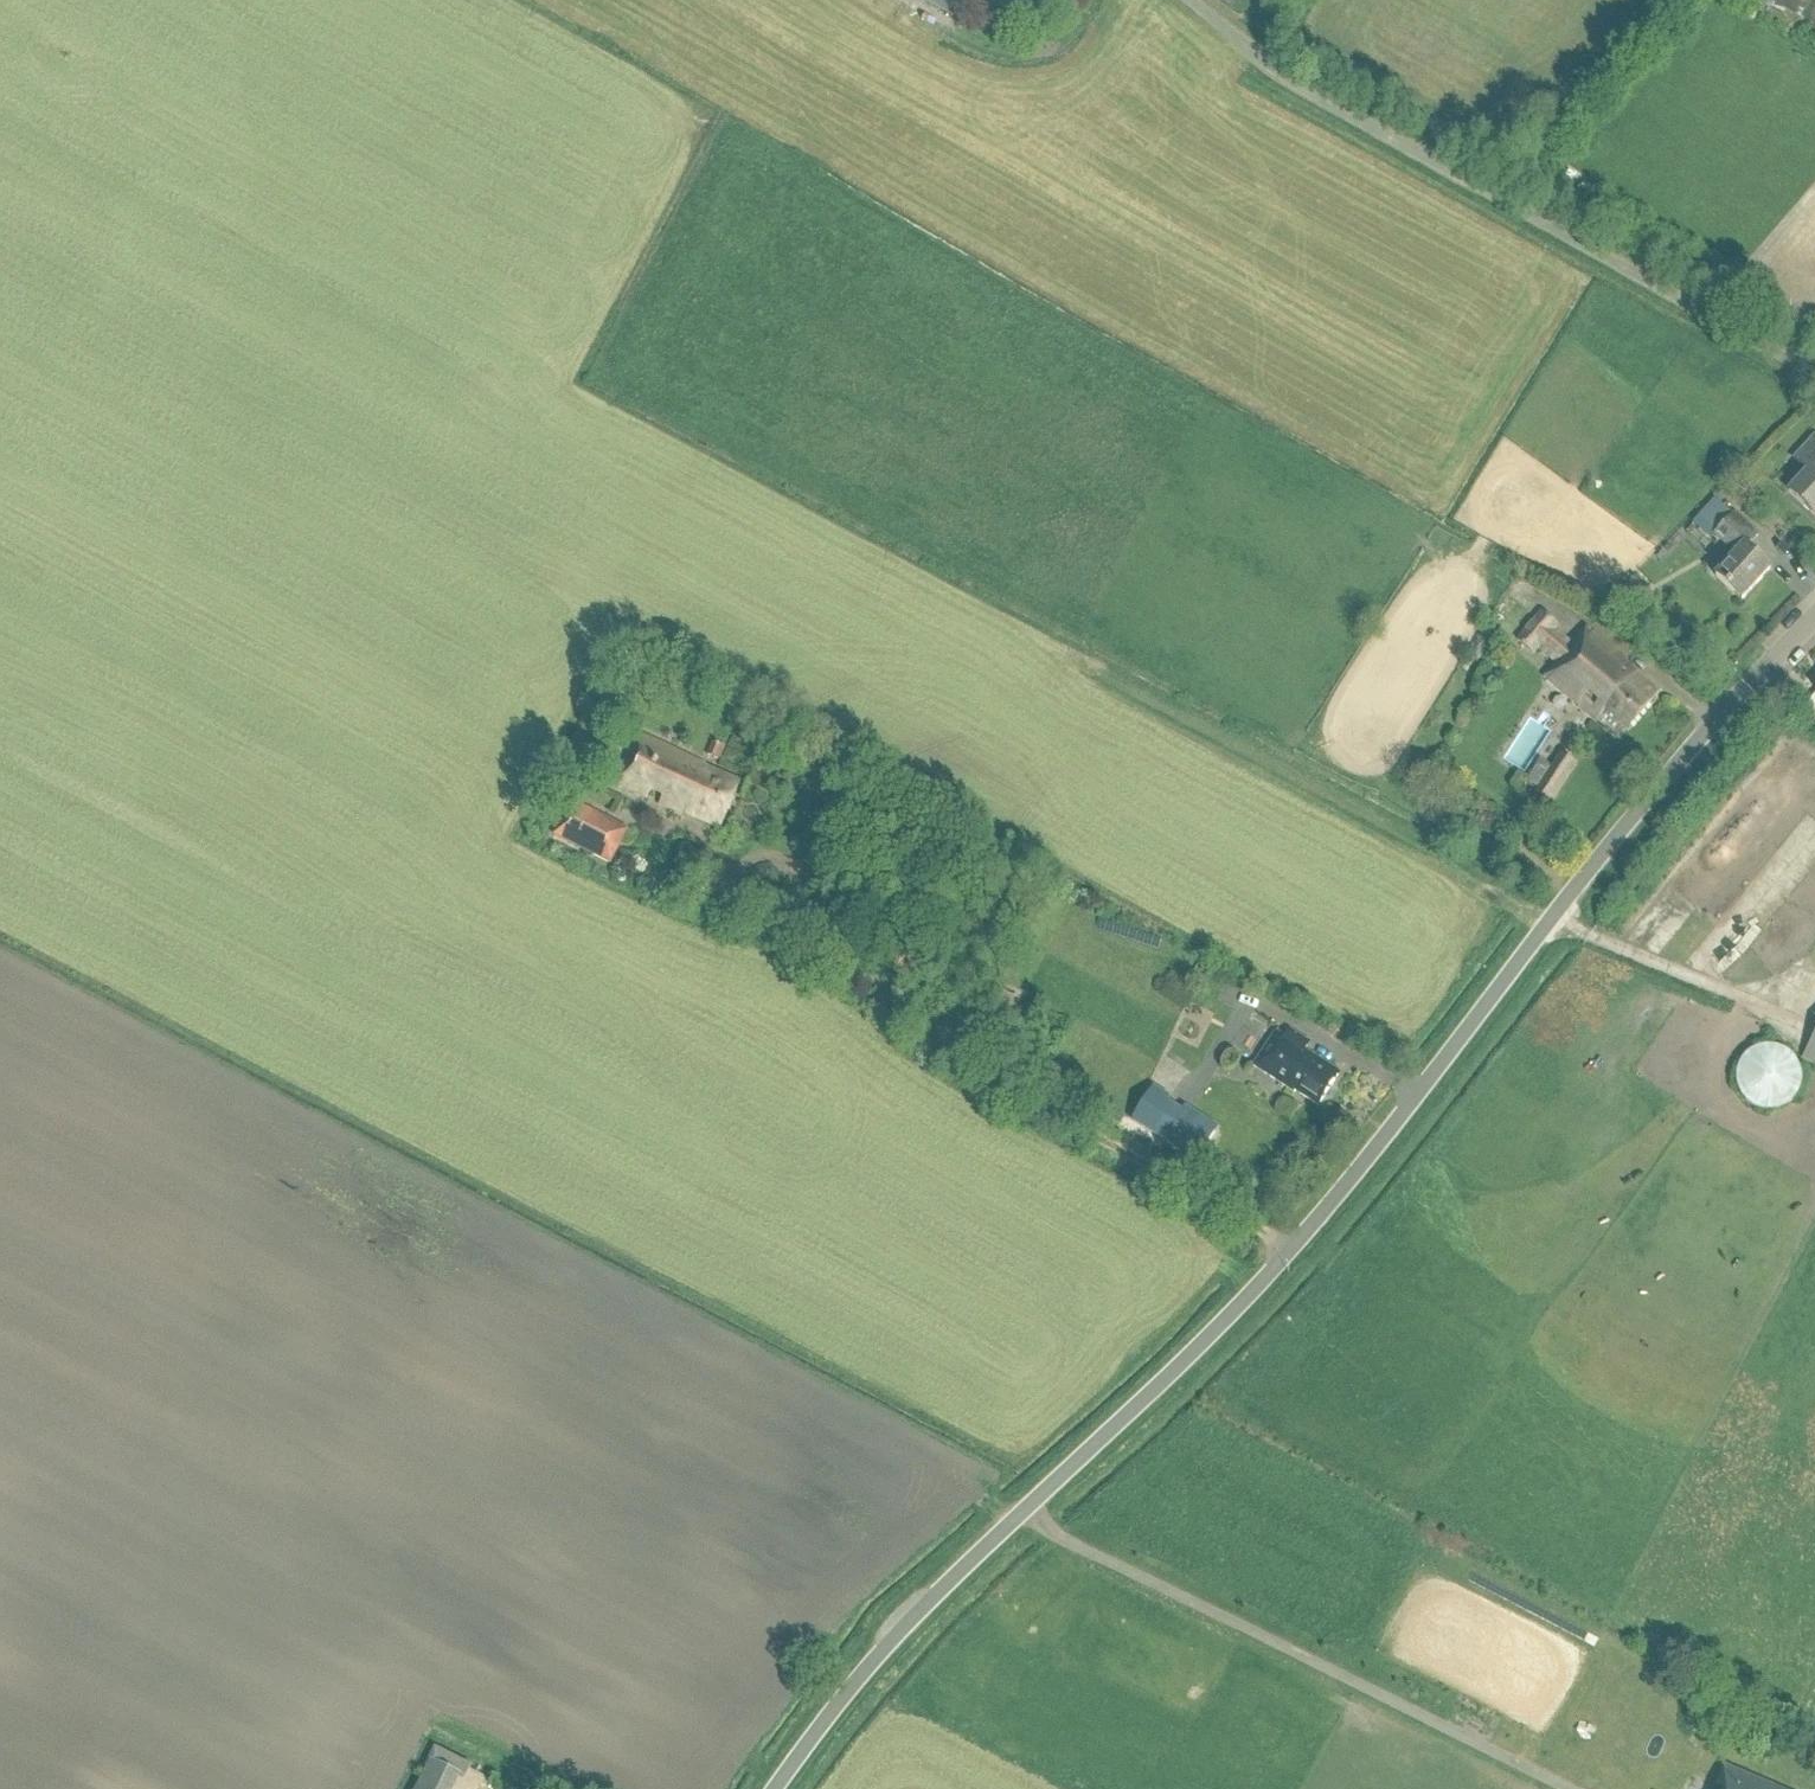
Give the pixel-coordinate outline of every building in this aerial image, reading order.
[(953,15),(962,0),(925,0),(953,15)] [(1784,10),(1790,0),(1766,0),(1784,10)] [(1793,462),(1806,474),(1787,495),(1814,521),(1814,439),(1814,438),(1793,462)] [(1721,506),(1706,521),(1702,525),(1735,556),(1715,577),(1740,602),(1769,571),(1746,549),(1757,537),(1734,515),(1733,516),(1721,506)] [(1517,642),(1533,655),(1536,651),(1555,666),(1543,680),(1595,723),(1596,722),(1613,736),(1622,724),(1628,729),(1658,693),(1638,676),(1631,678),(1620,669),(1625,663),(1585,630),(1572,645),(1554,630),(1557,627),(1541,613),(1517,642)] [(1481,636),(1470,655),(1480,661),(1491,642),(1481,636)] [(614,779),(646,796),(651,788),(663,795),(659,804),(684,816),(718,832),(739,786),(705,769),(707,763),(637,731),(629,749),(637,755),(633,765),(622,762),(614,779)] [(1578,766),(1570,761),(1577,748),(1567,742),(1559,755),(1556,753),(1549,768),(1539,762),(1523,787),(1551,808),(1578,766)] [(708,754),(721,760),(726,749),(713,743),(708,754)] [(571,802),(554,836),(592,857),(610,867),(628,831),(571,802)] [(1275,1033),(1252,1068),(1293,1095),(1294,1093),(1316,1108),(1338,1075),(1304,1053),(1310,1044),(1290,1031),(1285,1040),(1275,1033)] [(1802,1059),(1814,1066),(1814,1033),(1802,1059)] [(1799,1080),(1799,1077),(1799,1074),(1798,1072),(1798,1069),(1797,1066),(1796,1064),(1795,1061),(1793,1059),(1791,1057),(1789,1055),(1787,1053),(1785,1051),(1783,1050),(1780,1048),(1775,1046),(1772,1046),(1770,1045),(1767,1045),(1764,1045),(1761,1046),(1759,1046),(1756,1047),(1753,1048),(1751,1050),(1749,1051),(1746,1053),(1744,1055),(1742,1057),(1741,1059),(1739,1061),(1738,1064),(1737,1066),(1736,1069),(1735,1072),(1735,1074),(1735,1077),(1735,1080),(1735,1083),(1736,1085),(1737,1088),(1738,1091),(1739,1093),(1741,1096),(1742,1098),(1744,1100),(1746,1102),(1749,1103),(1751,1105),(1753,1106),(1756,1107),(1759,1108),(1761,1109),(1767,1109),(1770,1109),(1772,1109),(1775,1108),(1778,1107),(1780,1106),(1783,1105),(1785,1103),(1787,1102),(1790,1100),(1791,1098),(1793,1096),(1795,1093),(1796,1091),(1797,1088),(1798,1085),(1798,1083),(1799,1080)] [(1201,1097),(1213,1078),(1203,1072),(1191,1091),(1201,1097)] [(1161,1109),(1145,1135),(1176,1156),(1193,1131),(1161,1109)] [(417,1788),(455,1788),(461,1777),(431,1762),(417,1788)] [(1724,1767),(1715,1788),(1716,1788),(1776,1788),(1724,1767)]
